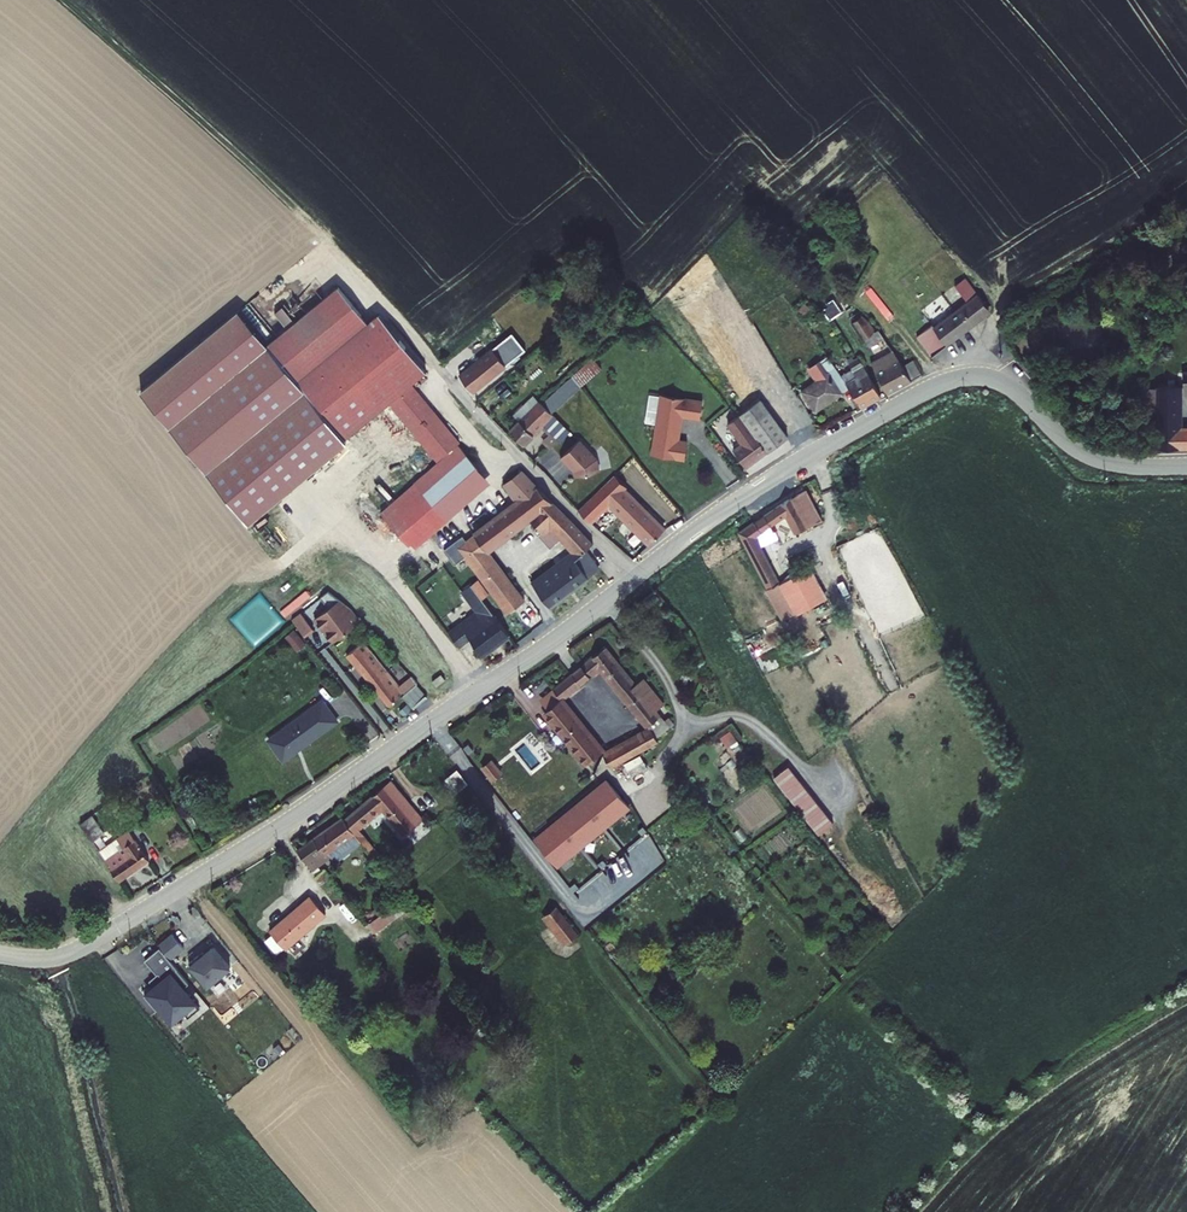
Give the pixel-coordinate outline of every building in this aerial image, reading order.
[(912,295),(904,285),(897,291),(934,338),(971,308),(974,304),(945,264),(936,270),(955,297),(939,308),(922,288),(919,290),(916,288),(913,290),(915,293),(912,295)] [(879,298),(919,349),(934,338),(897,291),(904,285),(901,281),(879,298)] [(422,453),(436,470),(378,518),(403,549),(446,514),(484,484),(465,461),(458,452),(460,450),(409,387),(427,374),(379,316),(368,325),(337,288),(267,346),(239,312),(140,392),(245,522),(344,442),(350,437),(385,480),(422,453)] [(834,299),(822,306),(829,318),(842,311),(834,299)] [(854,360),(874,388),(898,375),(888,361),(878,345),(874,347),(847,313),(837,320),(848,337),(856,331),(869,350),(854,360)] [(446,375),(459,390),(504,354),(490,337),(445,374),(446,375)] [(900,353),(888,361),(898,375),(910,369),(900,353)] [(846,369),(830,380),(834,385),(848,403),(867,393),(838,354),(826,363),(830,370),(841,362),(846,369)] [(789,386),(802,406),(834,385),(830,380),(816,361),(810,366),(805,358),(795,365),(803,377),(789,386)] [(573,376),(581,385),(595,371),(587,363),(573,376)] [(1170,389),(1186,389),(1186,374),(1170,374),(1170,389)] [(1128,388),(1129,415),(1145,415),(1145,387),(1128,388)] [(1144,450),(1186,450),(1186,429),(1166,430),(1164,387),(1145,387),(1145,415),(1144,450)] [(730,461),(774,430),(746,391),(715,413),(729,433),(716,443),(730,461)] [(526,401),(520,395),(498,417),(503,423),(526,401)] [(687,400),(645,395),(636,457),(669,462),(672,444),(663,443),(667,416),(685,419),(687,400)] [(495,430),(510,445),(530,426),(537,433),(528,442),(535,449),(556,431),(526,401),(503,423),(495,430)] [(565,440),(546,457),(554,465),(555,465),(561,471),(561,477),(585,471),(582,459),(565,440)] [(476,561),(516,610),(524,604),(488,555),(532,521),(539,530),(534,534),(546,548),(558,538),(572,554),(529,586),(548,610),(587,581),(586,579),(596,571),(583,555),(589,550),(522,474),(504,488),(517,504),(475,538),(486,553),(476,561)] [(578,509),(591,522),(609,504),(650,544),(665,531),(623,488),(625,487),(613,475),(578,509)] [(779,493),(719,530),(748,587),(760,580),(738,535),(768,515),(779,537),(797,527),(779,493)] [(464,546),(460,541),(441,556),(452,570),(463,562),(507,617),(516,610),(476,561),(464,546)] [(532,565),(524,572),(531,580),(539,572),(532,565)] [(811,566),(778,582),(794,614),(827,598),(811,566)] [(768,596),(760,580),(748,587),(757,602),(768,596)] [(479,616),(460,632),(470,644),(472,642),(487,659),(513,638),(473,588),(462,596),(479,616)] [(302,619),(313,632),(339,610),(326,599),(302,619)] [(313,632),(322,642),(349,621),(339,610),(313,632)] [(287,615),(283,619),(296,635),(300,632),(287,615)] [(279,621),(293,639),(296,635),(283,619),(279,621)] [(451,639),(461,652),(470,644),(460,632),(451,639)] [(344,663),(350,671),(366,658),(354,644),(337,658),(343,664),(344,663)] [(587,653),(535,695),(543,706),(583,675),(634,735),(590,758),(581,747),(577,750),(587,763),(594,774),(644,746),(641,742),(656,729),(652,723),(648,727),(639,715),(643,712),(621,686),(616,690),(587,653)] [(350,671),(379,705),(392,695),(406,685),(408,683),(400,675),(388,684),(366,658),(350,671)] [(415,695),(406,685),(392,695),(401,706),(415,695)] [(257,745),(273,765),(325,725),(309,705),(257,745)] [(577,750),(543,706),(528,719),(572,774),(587,763),(577,750)] [(727,748),(738,742),(730,729),(720,736),(727,748)] [(428,783),(440,774),(432,765),(420,774),(428,783)] [(817,833),(831,822),(787,765),(773,776),(817,833)] [(498,779),(489,767),(480,775),(489,787),(498,779)] [(626,813),(603,786),(536,840),(558,868),(626,813)] [(372,789),(329,825),(340,839),(364,869),(369,865),(344,832),(365,815),(387,841),(404,827),(372,789)] [(67,825),(80,841),(92,833),(80,816),(67,825)] [(328,824),(282,858),(299,881),(313,870),(309,864),(340,839),(329,825),(328,824)] [(99,872),(109,885),(138,862),(115,829),(87,850),(103,869),(99,872)] [(322,869),(315,874),(323,886),(330,881),(322,869)] [(311,881),(303,888),(323,915),(332,909),(311,881)] [(254,940),(246,947),(258,962),(308,922),(294,904),(251,937),(254,940)] [(555,904),(540,916),(564,945),(578,933),(555,904)] [(362,946),(399,914),(391,905),(354,937),(362,946)] [(542,924),(534,915),(525,923),(532,932),(542,924)] [(556,942),(542,924),(532,932),(546,950),(556,942)] [(172,936),(158,947),(159,948),(169,961),(184,950),(172,936)] [(187,984),(169,961),(159,948),(145,958),(156,973),(156,974),(158,972),(163,979),(153,986),(143,994),(153,1008),(157,1005),(169,1021),(181,1012),(186,1018),(197,1009),(181,989),(187,984)] [(198,958),(189,966),(207,988),(230,970),(213,949),(200,960),(198,958)] [(148,979),(153,986),(163,979),(158,972),(156,974),(156,973),(148,979)]
